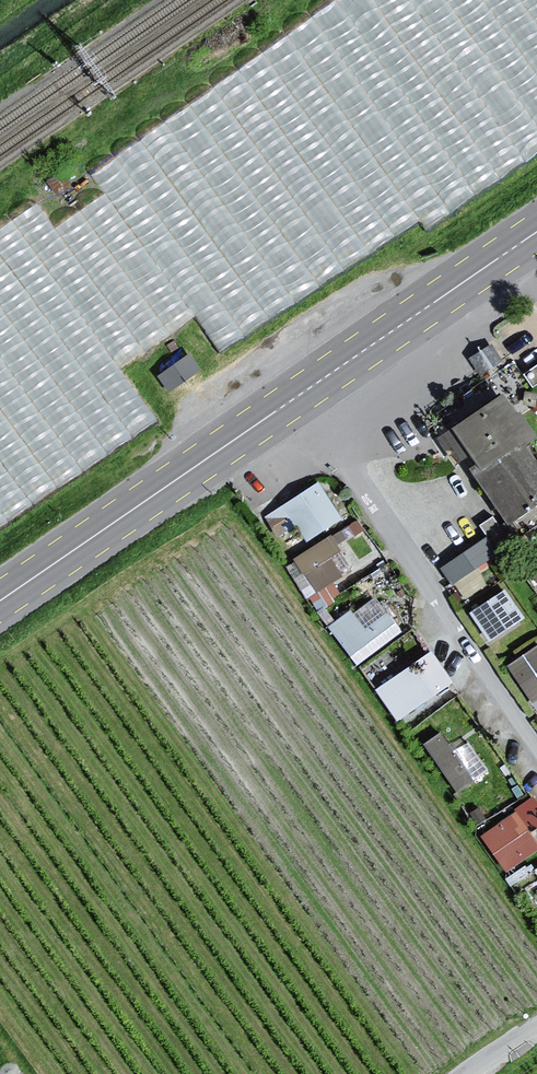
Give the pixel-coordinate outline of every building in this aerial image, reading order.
[(187,352),(156,371),(167,388),(197,368),(187,352)] [(449,429),(502,520),(536,503),(536,464),(533,467),(520,448),(533,440),(499,396),(449,429)] [(318,479),(264,512),(285,547),(339,514),(318,479)] [(334,528),(340,539),(363,527),(357,516),(334,528)] [(329,531),(289,554),(310,590),(350,566),(329,531)] [(482,533),(435,562),(450,580),(496,548),(482,533)] [(526,563),(536,585),(536,584),(536,555),(526,563)] [(466,609),(485,639),(522,615),(500,585),(466,609)] [(374,594),(330,623),(353,657),(397,628),(374,594)] [(533,706),(536,704),(536,649),(508,668),(533,706)] [(433,653),(377,692),(399,723),(455,685),(433,653)] [(441,735),(425,746),(459,795),(475,783),(441,735)] [(507,873),(536,853),(536,843),(517,814),(482,837),(507,873)]
